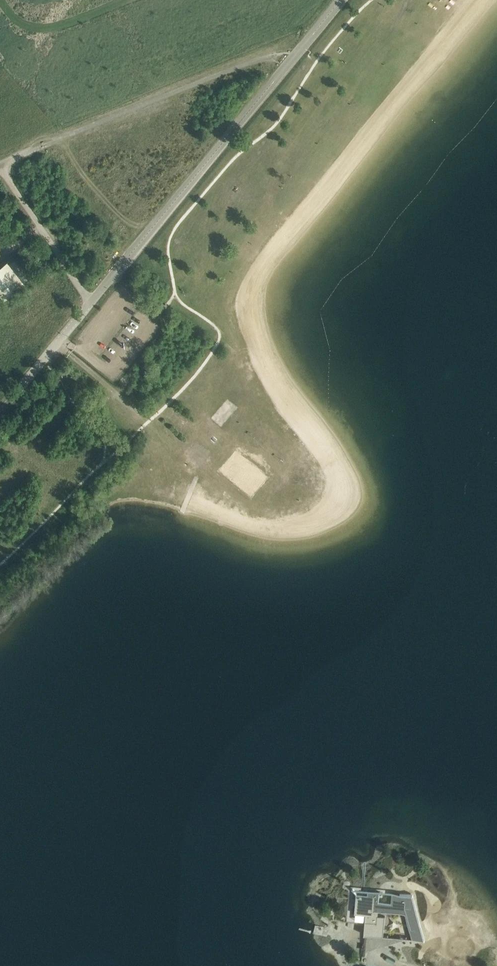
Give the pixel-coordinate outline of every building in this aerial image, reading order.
[(17,255),(6,263),(23,285),(35,276),(17,255)] [(356,913),(366,913),(364,934),(384,936),(385,916),(378,915),(379,906),(375,906),(376,903),(379,904),(380,892),(368,891),(368,893),(356,892),(355,905),(353,905),(352,916),(356,913)]
